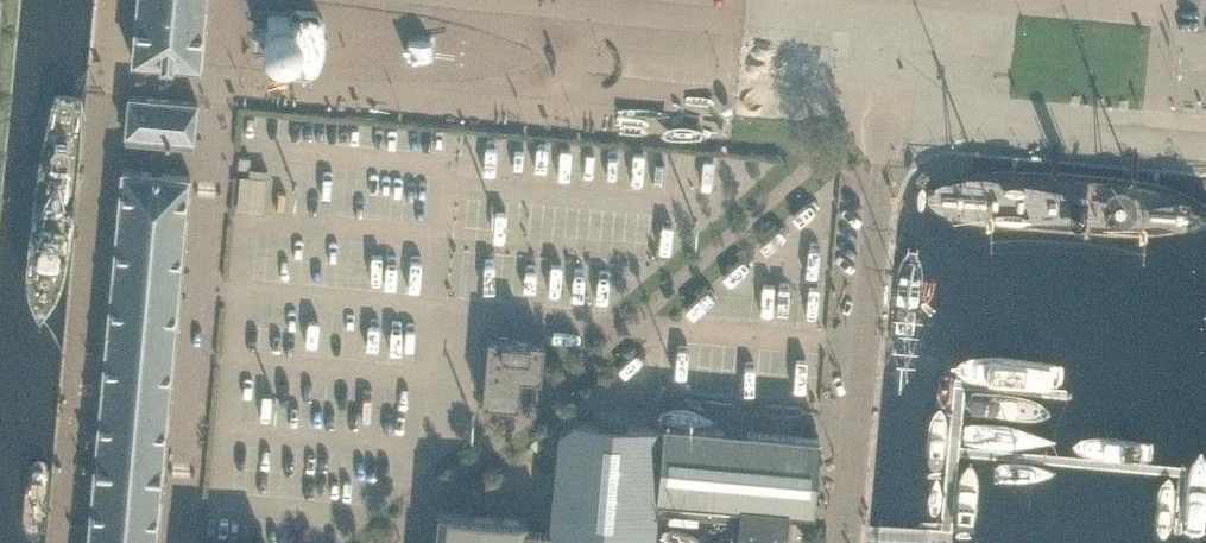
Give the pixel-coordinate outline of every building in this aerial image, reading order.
[(133,57),(201,64),(207,0),(139,0),(133,57)] [(269,52),(271,54),(314,57),(316,57),(317,56),(318,56),(318,55),(319,54),(319,52),(320,49),(322,41),(323,32),(323,26),(322,19),(322,18),(322,17),(321,17),(320,16),(319,15),(318,15),(276,11),(275,11),(274,11),(273,11),(271,12),(270,13),(270,14),(269,14),(269,15),(266,48),(266,50),(267,51),(268,52),(269,52)] [(412,46),(437,47),(438,26),(412,25),(412,46)] [(196,137),(199,99),(130,93),(127,130),(129,130),(128,138),(193,144),(194,137),(196,137)] [(192,172),(123,166),(89,542),(158,542),(192,172)] [(938,200),(969,214),(1011,219),(1072,225),(1129,229),(1156,228),(1183,223),(1205,214),(1205,198),(1188,189),(1160,181),(1133,178),(1083,174),(1020,171),(967,166),(942,173),(933,177),(928,184),(928,190),(938,200)] [(503,335),(503,336),(490,334),(484,399),(519,402),(522,373),(542,375),(545,339),(532,338),(503,335)] [(550,540),(574,542),(590,542),(663,542),(667,508),(658,507),(661,477),(664,434),(665,423),(576,415),(561,427),(551,524),(551,527),(550,540)] [(658,507),(667,508),(741,514),(738,542),(786,542),(790,502),(813,504),(820,434),(817,433),(813,433),(776,430),(666,420),(665,423),(664,434),(661,477),(658,507)] [(528,516),(440,508),(437,542),(574,542),(550,540),(549,539),(550,527),(551,527),(551,524),(549,524),(549,525),(527,523),(528,516)]
